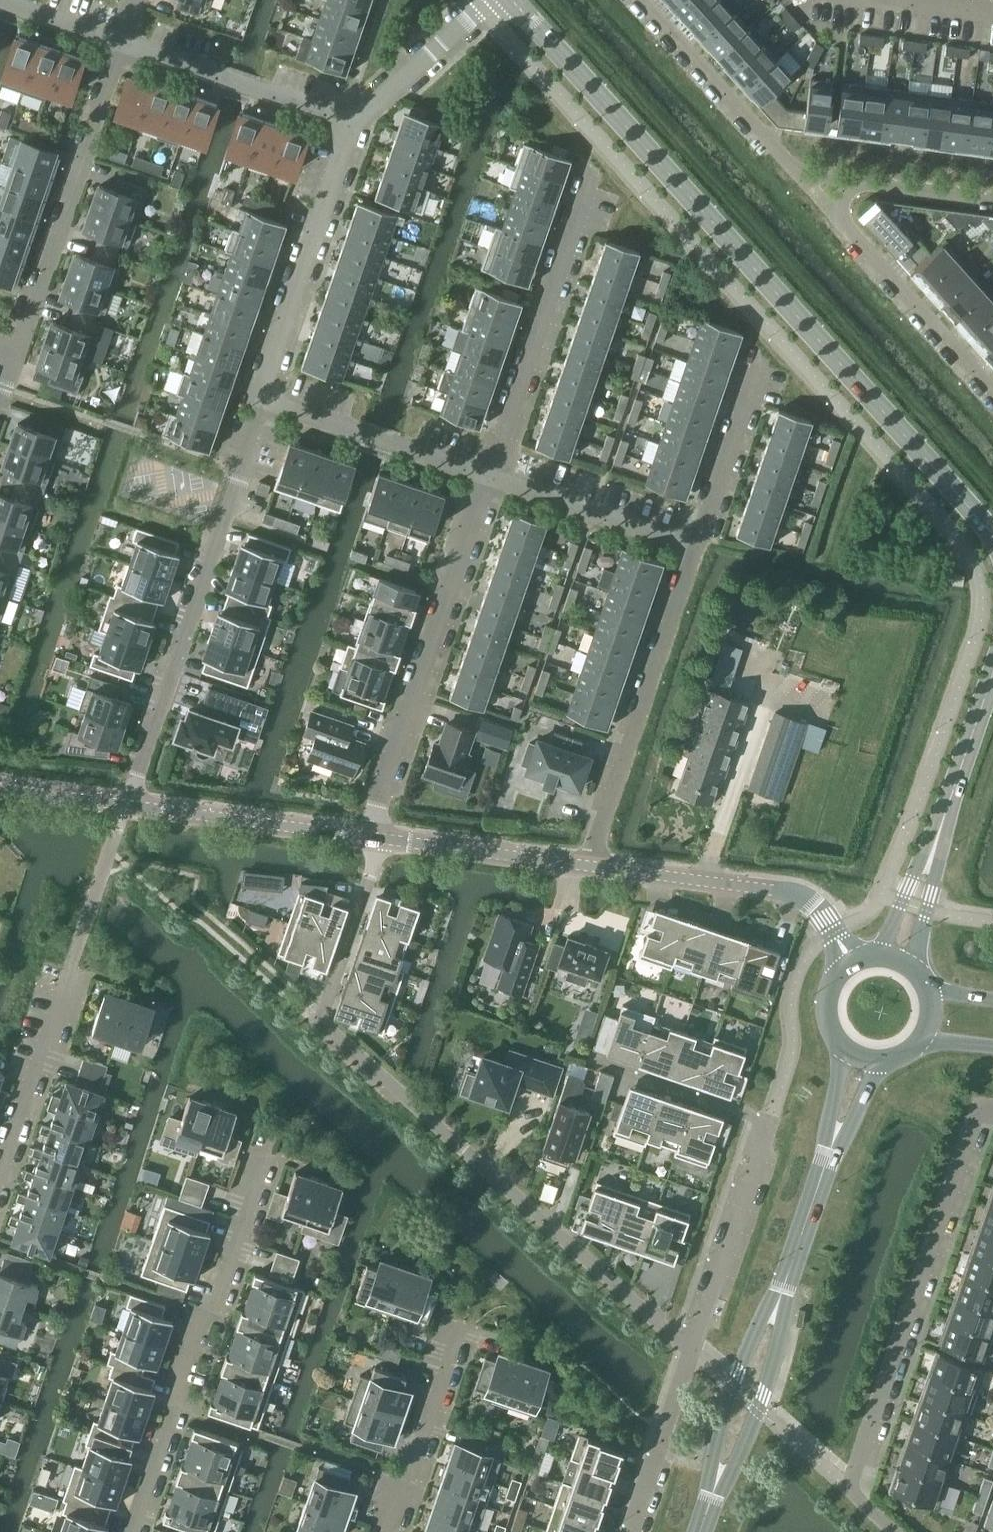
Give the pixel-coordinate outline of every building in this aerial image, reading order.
[(176,8),(198,16),(203,3),(210,6),(212,0),(179,0),(176,8)] [(319,19),(338,26),(355,31),(363,34),(364,31),(361,30),(365,18),(368,19),(370,14),(362,11),(346,5),(330,0),(325,0),(319,19)] [(346,5),(362,11),(370,14),(371,10),(368,9),(371,0),(330,0),(346,5)] [(685,25),(713,0),(681,0),(676,4),(672,8),(678,14),(677,16),(685,25)] [(702,40),(705,37),(733,12),(723,0),(713,0),(685,25),(694,35),(695,33),(702,40)] [(777,14),(785,23),(792,17),(784,8),(777,14)] [(706,48),(714,58),(747,28),(747,27),(733,12),(705,37),(702,40),(708,47),(706,48)] [(792,17),(785,23),(793,32),(800,25),(792,17)] [(319,19),(312,39),(331,46),(348,52),(356,54),(357,51),(354,50),(358,38),(361,39),(363,34),(355,31),(338,26),(319,19)] [(724,65),(731,72),(734,69),(762,44),(763,44),(767,40),(752,23),(747,27),(747,28),(714,58),(723,67),(724,65)] [(331,46),(312,39),(297,34),(295,38),(302,40),(296,58),(304,61),(340,73),(346,75),(351,58),(354,60),(356,54),(348,52),(331,46)] [(858,44),(870,46),(871,36),(859,34),(858,44)] [(871,36),(870,46),(882,47),(883,37),(871,36)] [(22,92),(38,46),(16,39),(15,38),(0,83),(0,85),(22,92)] [(901,50),(913,51),(915,41),(903,40),(901,50)] [(915,41),(913,51),(925,53),(926,43),(915,41)] [(815,43),(809,53),(818,58),(824,47),(815,43)] [(731,72),(745,88),(749,85),(776,60),(763,44),(762,44),(734,69),(731,72)] [(22,92),(44,100),(59,54),(38,46),(22,92)] [(944,55),(956,57),(958,47),(946,46),(944,55)] [(958,47),(956,57),(968,59),(969,49),(958,47)] [(779,58),(792,72),(802,63),(788,49),(779,58)] [(818,58),(809,53),(804,64),(813,68),(818,58)] [(59,54),(44,100),(45,100),(48,89),(67,95),(70,96),(82,61),(59,54)] [(749,96),(776,126),(786,108),(773,94),(792,77),(776,60),(749,85),(745,88),(751,95),(749,96)] [(116,112),(139,120),(151,85),(128,77),(117,108),(116,112)] [(786,108),(776,126),(804,130),(805,128),(827,131),(828,126),(833,82),(810,79),(806,111),(786,108)] [(835,132),(858,135),(859,130),(863,93),(864,93),(865,86),(864,86),(842,83),(836,127),(835,132)] [(139,120),(160,127),(172,92),(151,85),(139,120)] [(888,141),(901,143),(907,92),(885,89),(884,96),(885,96),(880,133),(879,138),(888,139),(888,141)] [(160,127),(182,134),(194,100),(172,92),(160,127)] [(914,142),(923,144),(923,138),(929,95),(907,92),(901,143),(913,145),(914,142)] [(858,135),(879,138),(880,133),(885,96),(884,96),(864,93),(863,93),(859,130),(858,135)] [(923,144),(944,146),(945,141),(951,98),(929,95),(923,138),(923,144)] [(944,146),(966,149),(966,144),(971,107),(972,108),(973,100),(972,100),(951,98),(945,141),(944,146)] [(194,100),(182,134),(204,142),(205,142),(216,107),(194,100)] [(403,112),(397,131),(402,133),(401,136),(436,148),(442,133),(444,126),(445,126),(434,122),(424,119),(426,111),(411,106),(409,113),(403,112)] [(966,149),(987,152),(988,147),(992,110),(972,108),(971,107),(966,144),(966,149)] [(5,128),(10,114),(1,111),(0,114),(0,127),(5,128)] [(228,150),(250,158),(262,123),(240,115),(239,115),(227,150),(228,150)] [(19,127),(33,131),(36,122),(22,117),(19,127)] [(36,122),(33,131),(47,136),(50,127),(36,122)] [(250,158),(272,165),(283,130),(262,123),(250,158)] [(283,130),(272,165),(294,173),(295,169),(306,138),(283,130)] [(394,139),(390,151),(395,153),(394,156),(429,168),(436,148),(401,136),(402,133),(397,131),(394,130),(391,137),(391,138),(394,139)] [(6,158),(5,161),(56,178),(58,173),(50,170),(56,153),(21,141),(14,161),(6,158)] [(523,144),(516,166),(558,181),(559,177),(564,179),(571,160),(566,158),(568,151),(553,145),(550,153),(548,152),(523,144)] [(110,158),(124,163),(127,154),(113,149),(110,158)] [(387,160),(383,172),(387,173),(388,173),(387,177),(429,191),(429,190),(423,188),(429,168),(394,156),(395,153),(390,151),(387,150),(384,159),(387,160)] [(131,166),(145,170),(149,161),(134,156),(131,166)] [(12,167),(6,185),(41,197),(46,181),(54,184),(56,178),(5,161),(4,164),(12,167)] [(149,161),(145,170),(160,175),(163,166),(149,161)] [(516,166),(509,187),(551,201),(552,198),(557,200),(561,187),(564,188),(567,180),(564,179),(559,177),(558,181),(516,166)] [(169,185),(179,188),(183,173),(174,170),(169,185)] [(387,173),(383,172),(374,197),(378,199),(421,214),(429,191),(387,177),(388,173),(387,173)] [(98,186),(91,208),(135,223),(147,188),(118,178),(114,191),(98,186)] [(41,221),(43,216),(35,213),(41,197),(6,185),(0,202),(0,207),(41,221)] [(220,202),(229,205),(234,191),(225,187),(220,202)] [(518,191),(512,211),(544,222),(545,218),(550,220),(554,208),(557,209),(560,201),(557,200),(552,198),(551,201),(509,187),(508,188),(518,191)] [(243,203),(257,208),(260,199),(246,194),(243,203)] [(260,199),(257,208),(271,213),(274,204),(260,199)] [(357,201),(351,219),(356,221),(355,225),(390,237),(395,222),(402,225),(404,218),(397,215),(362,203),(357,201)] [(879,205),(879,206),(863,220),(862,221),(894,257),(912,242),(879,205)] [(26,240),(31,225),(39,227),(41,221),(0,207),(0,231),(26,240)] [(98,235),(94,247),(117,255),(121,243),(128,246),(135,223),(91,208),(83,230),(98,235)] [(232,229),(232,230),(274,244),(275,241),(280,243),(286,225),(281,223),(239,208),(236,215),(243,218),(239,231),(232,229)] [(968,220),(976,213),(948,210),(947,211),(943,214),(957,230),(969,220),(968,220)] [(495,227),(495,228),(537,242),(538,239),(543,241),(547,228),(550,229),(553,221),(550,220),(545,218),(544,222),(512,211),(505,230),(495,227)] [(987,215),(976,213),(968,220),(969,220),(974,226),(986,216),(987,215)] [(348,228),(344,240),(349,242),(348,245),(383,257),(390,237),(355,225),(356,221),(351,219),(348,218),(345,227),(348,228)] [(495,228),(488,248),(530,262),(531,259),(536,261),(540,249),(543,250),(546,242),(543,241),(538,239),(537,242),(495,228)] [(232,230),(225,250),(267,265),(268,261),(273,263),(277,251),(280,252),(283,244),(280,243),(275,241),(274,244),(232,230)] [(26,265),(28,259),(20,256),(26,240),(0,231),(0,256),(26,265)] [(341,248),(337,260),(342,262),(341,265),(376,278),(383,257),(348,245),(349,242),(344,240),(341,239),(338,247),(341,248)] [(914,270),(929,286),(961,257),(946,240),(914,270)] [(599,259),(598,261),(632,273),(639,252),(605,241),(603,247),(599,259)] [(75,254),(67,276),(112,291),(120,269),(113,267),(117,255),(94,247),(90,259),(75,254)] [(530,262),(488,248),(482,265),(480,269),(523,284),(528,286),(533,269),(536,270),(539,262),(536,261),(531,259),(530,262)] [(231,253),(224,273),(260,285),(261,282),(266,283),(270,271),(273,272),(276,264),(273,263),(268,261),(267,265),(225,250),(224,251),(231,253)] [(0,256),(0,281),(11,285),(16,268),(24,270),(26,265),(0,256)] [(940,305),(943,302),(976,273),(961,257),(929,286),(943,302),(940,305)] [(334,269),(330,281),(335,283),(334,286),(369,298),(370,295),(376,278),(341,265),(342,262),(337,260),(334,259),(331,268),(334,269)] [(592,279),(591,282),(625,294),(632,273),(598,261),(596,267),(592,279)] [(663,271),(659,283),(666,285),(670,274),(663,271)] [(224,273),(217,293),(253,306),(254,302),(259,304),(263,292),(266,293),(269,284),(266,283),(261,282),(260,285),(224,273)] [(940,305),(955,321),(958,318),(990,289),(976,273),(943,302),(940,305)] [(75,304),(71,315),(93,323),(97,311),(105,314),(112,291),(67,276),(60,298),(75,304)] [(327,289),(323,301),(328,303),(327,306),(362,318),(369,298),(334,286),(335,283),(330,281),(327,280),(324,288),(327,289)] [(585,300),(584,302),(618,314),(625,294),(591,282),(589,287),(585,300)] [(666,285),(659,283),(655,294),(662,297),(666,285)] [(475,288),(468,309),(509,323),(510,320),(515,322),(522,303),(517,302),(519,294),(504,289),(501,296),(475,288)] [(972,335),(992,316),(992,292),(990,289),(958,318),(955,321),(955,322),(958,319),(972,335)] [(217,293),(210,314),(246,326),(247,323),(252,324),(256,312),(259,313),(262,305),(259,304),(254,302),(253,306),(217,293)] [(320,310),(316,322),(321,323),(320,327),(355,339),(362,318),(327,306),(328,303),(323,301),(320,300),(317,309),(320,310)] [(578,320),(577,323),(611,335),(618,314),(584,302),(582,308),(578,320)] [(468,309),(461,329),(502,343),(503,340),(509,342),(513,330),(516,331),(519,323),(515,322),(510,320),(509,323),(468,309)] [(649,312),(645,324),(652,326),(656,315),(649,312)] [(210,314),(203,334),(239,346),(240,343),(245,345),(249,333),(252,334),(255,325),(252,324),(247,323),(246,326),(210,314)] [(52,322),(44,344),(89,359),(97,337),(96,337),(100,325),(93,323),(71,315),(67,327),(52,322)] [(986,351),(992,345),(992,316),(972,335),(986,351)] [(663,317),(659,329),(666,331),(670,320),(663,317)] [(699,326),(694,340),(730,352),(735,354),(742,333),(737,331),(701,319),(700,319),(701,319),(699,326)] [(313,330),(309,342),(314,344),(313,347),(348,359),(355,339),(320,327),(321,323),(316,322),(313,321),(310,329),(313,330)] [(571,340),(570,344),(604,355),(611,335),(577,323),(575,328),(571,340)] [(652,326),(645,324),(641,335),(648,338),(652,326)] [(169,328),(165,343),(174,346),(179,331),(169,328)] [(468,333),(461,352),(495,364),(496,361),(502,362),(506,350),(509,351),(512,343),(509,342),(503,340),(502,343),(461,329),(461,330),(468,333)] [(666,331),(659,329),(655,340),(662,342),(666,331)] [(201,341),(196,355),(232,367),(233,363),(238,365),(242,353),(245,354),(248,346),(245,345),(240,343),(239,346),(203,334),(201,341)] [(694,340),(687,360),(723,373),(728,374),(735,354),(730,352),(694,340)] [(314,344),(309,342),(306,341),(303,349),(306,350),(300,367),(305,369),(342,381),(341,380),(342,376),(348,359),(313,347),(314,344)] [(89,359),(44,344),(37,367),(52,372),(47,384),(77,394),(81,382),(89,359)] [(564,361),(563,364),(597,376),(604,355),(570,344),(568,349),(564,361)] [(623,350),(621,358),(632,362),(634,354),(623,350)] [(461,352),(454,373),(488,384),(489,381),(495,383),(499,371),(502,372),(505,363),(502,362),(496,361),(495,364),(461,352)] [(638,354),(634,366),(641,368),(645,357),(643,356),(638,354)] [(183,372),(183,373),(225,387),(226,384),(231,386),(235,374),(238,375),(241,366),(238,365),(233,363),(232,367),(196,355),(190,375),(183,372)] [(646,357),(642,368),(650,371),(653,360),(649,358),(646,357)] [(687,360),(680,381),(716,393),(721,395),(728,374),(723,373),(687,360)] [(557,381),(556,385),(590,397),(597,376),(563,364),(561,369),(557,381)] [(641,368),(634,366),(630,377),(635,379),(637,380),(641,368)] [(650,371),(642,368),(638,380),(641,381),(646,382),(650,371)] [(446,393),(447,393),(481,405),(482,401),(488,403),(492,391),(495,392),(498,384),(495,383),(489,381),(488,384),(454,373),(446,370),(444,370),(437,390),(446,393)] [(183,373),(176,394),(218,408),(219,404),(224,406),(228,394),(231,395),(234,387),(231,386),(226,384),(225,387),(183,373)] [(680,381),(673,402),(708,414),(714,416),(721,395),(716,393),(680,381)] [(550,402),(549,406),(583,417),(590,397),(556,385),(554,390),(550,402)] [(481,405),(447,393),(446,396),(441,410),(440,414),(446,416),(474,426),(479,428),(485,412),(488,413),(491,404),(488,403),(482,401),(481,405)] [(169,413),(169,414),(211,428),(212,425),(217,427),(221,414),(224,415),(227,407),(224,406),(219,404),(218,408),(176,394),(175,394),(182,397),(176,415),(169,413)] [(621,394),(617,406),(624,408),(628,397),(621,394)] [(635,399),(631,410),(638,413),(642,402),(635,399)] [(673,402),(666,422),(701,435),(707,436),(714,416),(708,414),(673,402)] [(543,422),(542,426),(576,438),(583,417),(549,406),(547,410),(543,422)] [(624,408),(617,406),(613,417),(620,420),(624,408)] [(638,413),(631,410),(627,422),(635,424),(638,413)] [(778,410),(770,431),(805,442),(809,429),(812,422),(778,410)] [(211,428),(169,414),(161,435),(204,449),(209,451),(214,435),(217,436),(220,428),(217,427),(212,425),(211,428)] [(17,423),(9,446),(54,461),(62,439),(66,426),(36,416),(32,429),(17,423)] [(666,422),(659,443),(694,455),(700,457),(707,436),(701,435),(666,422)] [(576,438),(542,426),(540,431),(538,436),(535,447),(569,459),(576,438)] [(770,431),(763,451),(798,463),(805,442),(770,431)] [(607,435),(603,447),(610,449),(614,438),(607,435)] [(621,440),(617,451),(624,454),(628,443),(621,440)] [(832,440),(828,451),(836,453),(840,442),(832,440)] [(273,489),(296,497),(312,449),(289,442),(273,489)] [(659,443),(652,464),(687,476),(693,478),(700,457),(694,455),(659,443)] [(17,473),(13,485),(42,495),(46,483),(46,484),(54,461),(9,446),(2,468),(17,473)] [(610,449),(603,447),(599,458),(606,461),(610,449)] [(296,497),(317,504),(333,457),(312,449),(296,497)] [(624,454),(617,451),(613,463),(621,465),(624,454)] [(763,451),(756,472),(791,484),(798,463),(763,451)] [(836,453),(828,451),(825,462),(832,465),(836,453)] [(333,457),(317,504),(339,512),(356,465),(356,464),(355,464),(352,463),(333,457)] [(687,476),(652,464),(646,480),(645,484),(644,484),(680,497),(685,498),(693,478),(687,476)] [(87,483),(88,467),(61,465),(61,482),(87,483)] [(362,520),(385,527),(401,480),(378,472),(362,520)] [(756,472),(749,493),(784,505),(791,484),(756,472)] [(385,527),(406,535),(423,487),(401,480),(385,527)] [(255,492),(266,496),(270,485),(259,481),(255,492)] [(818,481),(815,492),(822,495),(826,483),(818,481)] [(31,529),(38,507),(42,495),(13,485),(9,497),(0,494),(0,519),(31,529)] [(423,487),(406,535),(429,542),(445,495),(423,487)] [(822,495),(815,492),(811,503),(818,506),(822,495)] [(749,493),(742,514),(776,525),(784,505),(749,493)] [(256,503),(255,504),(253,510),(253,511),(259,513),(260,513),(262,506),(262,505),(256,503)] [(507,528),(505,532),(540,544),(547,523),(512,512),(508,523),(507,528)] [(278,518),(265,513),(262,521),(284,529),(287,521),(278,518)] [(776,525),(742,514),(735,534),(769,546),(776,525)] [(117,521),(102,515),(100,522),(114,527),(117,521)] [(19,563),(23,552),(25,545),(31,529),(0,519),(0,557),(19,563)] [(287,521),(284,529),(296,533),(299,525),(287,521)] [(804,522),(800,533),(808,536),(812,524),(804,522)] [(136,542),(129,564),(144,569),(170,578),(174,566),(178,555),(175,553),(179,542),(136,528),(132,541),(136,542)] [(500,548),(498,553),(533,565),(543,568),(545,563),(534,559),(540,544),(505,532),(504,536),(500,548)] [(237,555),(233,567),(274,581),(282,559),(286,561),(291,548),(248,533),(244,545),(241,543),(237,555)] [(808,536),(800,533),(796,544),(804,547),(808,536)] [(311,544),(316,546),(326,550),(329,541),(314,536),(311,544)] [(570,542),(566,554),(574,556),(578,545),(570,542)] [(584,547),(580,558),(588,561),(592,550),(584,547)] [(352,549),(349,557),(356,560),(364,563),(367,554),(352,549)] [(622,550),(616,570),(651,582),(656,584),(663,563),(658,561),(622,549),(622,550)] [(493,569),(491,574),(526,585),(533,565),(498,553),(497,557),(493,569)] [(383,563),(395,567),(398,558),(386,554),(383,563)] [(574,556),(566,554),(562,565),(570,568),(574,556)] [(8,597),(14,579),(15,575),(19,563),(0,557),(0,595),(8,597)] [(398,558),(395,567),(407,571),(410,562),(398,558)] [(588,561),(580,558),(576,570),(584,572),(588,561)] [(110,595),(109,595),(155,611),(159,600),(162,602),(166,590),(170,578),(144,569),(129,564),(121,586),(117,584),(113,596),(110,595)] [(228,592),(225,602),(271,618),(271,617),(268,616),(271,605),(267,603),(274,581),(233,567),(229,579),(225,591),(228,592)] [(616,570),(608,591),(644,603),(649,604),(656,584),(651,582),(616,570)] [(486,589),(484,594),(518,606),(526,585),(491,574),(490,577),(486,589)] [(377,583),(370,601),(413,616),(416,608),(414,608),(410,607),(416,591),(370,575),(368,580),(377,583)] [(556,583),(552,595),(560,597),(564,586),(556,583)] [(570,588),(566,600),(574,602),(578,591),(570,588)] [(608,591),(601,611),(637,623),(642,625),(649,604),(644,603),(608,591)] [(479,610),(477,615),(511,627),(518,606),(484,594),(483,598),(479,610)] [(109,595),(98,629),(121,637),(147,646),(151,635),(155,623),(152,621),(155,611),(109,595)] [(560,597),(552,595),(548,606),(556,609),(560,597)] [(574,602),(566,600),(562,611),(570,614),(574,602)] [(356,618),(354,621),(400,637),(405,622),(409,623),(409,624),(410,624),(413,616),(370,601),(364,620),(356,618)] [(214,624),(210,635),(259,652),(271,618),(225,602),(221,613),(218,612),(214,624)] [(601,611),(594,632),(630,644),(635,646),(642,625),(637,623),(601,611)] [(472,630),(470,635),(504,647),(511,627),(477,615),(476,618),(472,630)] [(347,644),(397,661),(400,653),(399,653),(399,654),(394,652),(400,637),(354,621),(353,626),(361,628),(355,646),(347,644)] [(545,625),(541,637),(549,639),(552,628),(550,627),(545,625)] [(553,628),(549,640),(557,642),(561,631),(556,629),(553,628)] [(121,637),(98,629),(98,630),(105,633),(98,654),(94,652),(89,665),(132,680),(136,669),(139,670),(143,658),(147,646),(121,637)] [(594,632),(587,653),(623,665),(628,666),(635,646),(630,644),(594,632)] [(259,652),(210,635),(206,647),(202,659),(205,660),(201,671),(247,687),(259,652)] [(465,651),(463,656),(497,668),(504,647),(470,635),(469,638),(465,651)] [(549,639),(541,637),(537,648),(542,650),(545,651),(549,639)] [(557,642),(549,640),(546,651),(548,652),(553,654),(557,642)] [(339,668),(347,670),(384,682),(389,667),(394,669),(393,669),(395,670),(397,661),(347,644),(341,663),(333,660),(331,664),(339,667),(339,668)] [(587,653),(580,673),(616,685),(621,687),(628,666),(623,665),(587,653)] [(458,671),(456,677),(490,688),(497,668),(463,656),(462,659),(458,671)] [(528,665),(524,677),(532,679),(536,668),(528,665)] [(347,670),(339,668),(338,671),(331,691),(339,693),(382,708),(385,699),(383,698),(383,699),(379,698),(384,682),(347,670)] [(542,670),(538,681),(546,684),(550,673),(542,670)] [(580,673),(573,694),(609,706),(614,708),(621,687),(616,685),(580,673)] [(86,688),(78,710),(123,726),(130,703),(115,698),(119,686),(90,675),(86,688)] [(490,688),(456,677),(455,679),(451,691),(449,697),(483,709),(490,688)] [(532,679),(524,677),(520,688),(528,691),(532,679)] [(546,684),(538,681),(534,693),(542,695),(546,684)] [(245,701),(208,688),(200,714),(188,710),(185,720),(181,719),(177,732),(174,738),(192,744),(192,745),(194,746),(194,747),(194,749),(194,751),(195,752),(195,754),(196,755),(198,756),(200,757),(201,758),(203,758),(204,758),(207,757),(208,756),(210,755),(211,754),(212,753),(212,751),(216,739),(231,744),(235,732),(245,703),(245,701)] [(708,689),(693,732),(686,754),(689,756),(677,792),(709,803),(718,777),(722,779),(738,732),(748,703),(708,689)] [(609,706),(573,694),(566,714),(565,714),(602,727),(607,729),(614,708),(609,706)] [(514,707),(510,718),(518,721),(522,709),(514,707)] [(120,732),(123,726),(78,710),(78,711),(84,713),(78,732),(78,733),(76,732),(71,730),(70,732),(64,752),(96,756),(105,757),(105,756),(104,756),(107,750),(103,749),(105,744),(115,748),(120,732)] [(308,759),(352,774),(353,774),(363,743),(348,738),(350,732),(352,726),(352,724),(312,711),(304,732),(303,735),(315,739),(308,759)] [(775,712),(768,732),(749,788),(780,799),(803,732),(806,723),(775,712)] [(423,774),(446,782),(459,786),(469,756),(465,755),(473,732),(473,731),(448,722),(446,728),(445,732),(440,746),(433,744),(423,774)] [(502,726),(498,736),(509,740),(512,730),(502,726)] [(582,741),(555,732),(554,732),(550,744),(537,740),(536,745),(529,743),(522,763),(529,766),(527,771),(544,777),(541,783),(551,786),(554,780),(578,789),(589,758),(578,754),(582,741)] [(674,736),(670,749),(681,753),(686,740),(674,736)] [(260,886),(282,888),(283,877),(261,875),(260,886)] [(299,891),(288,922),(337,939),(341,928),(348,907),(329,901),(323,899),(299,891)] [(369,914),(365,925),(408,939),(419,908),(395,900),(376,893),(369,914)] [(638,958),(670,968),(687,919),(676,916),(655,909),(649,928),(638,958)] [(497,986),(522,994),(539,945),(537,944),(525,940),(531,925),(499,914),(484,959),(504,965),(497,986)] [(673,963),(703,973),(711,949),(717,930),(698,923),(687,919),(670,968),(671,969),(673,963)] [(337,939),(288,922),(277,954),(290,958),(301,962),(307,964),(326,970),(333,950),(337,939)] [(361,936),(354,955),(374,962),(404,972),(404,971),(398,969),(408,939),(365,925),(361,936)] [(730,989),(731,989),(748,940),(737,936),(717,930),(711,949),(703,973),(732,983),(730,989)] [(545,966),(557,970),(559,964),(569,967),(565,979),(585,986),(589,974),(598,977),(607,951),(568,937),(564,947),(553,943),(545,966)] [(748,940),(731,989),(763,1000),(773,970),(779,951),(759,944),(748,940)] [(348,975),(344,986),(393,1003),(404,972),(374,962),(354,955),(348,975)] [(301,962),(290,958),(286,970),(297,974),(301,962)] [(393,1003),(344,986),(340,997),(333,1017),(352,1024),(382,1034),(393,1003)] [(90,990),(84,1008),(98,1012),(91,1030),(116,1039),(128,1003),(104,994),(90,990)] [(116,1039),(141,1047),(148,1025),(148,1026),(153,1011),(128,1003),(116,1039)] [(592,1049),(637,1065),(654,1016),(622,1005),(618,1018),(604,1014),(592,1049)] [(637,1065),(668,1075),(683,1032),(653,1022),(655,1016),(654,1016),(637,1065)] [(668,1075),(698,1086),(715,1037),(714,1036),(712,1042),(683,1032),(668,1075)] [(715,1037),(698,1086),(730,1096),(746,1047),(715,1037)] [(476,1075),(466,1071),(459,1093),(473,1098),(475,1094),(507,1105),(515,1081),(551,1093),(559,1069),(511,1052),(506,1064),(483,1056),(476,1075)] [(83,1057),(79,1071),(103,1079),(107,1065),(83,1057)] [(103,1079),(79,1071),(74,1084),(98,1093),(103,1079)] [(614,1076),(600,1071),(591,1098),(604,1103),(614,1076)] [(543,1147),(547,1148),(545,1156),(567,1164),(570,1156),(574,1157),(589,1112),(574,1107),(583,1079),(568,1074),(543,1147)] [(52,1095),(49,1102),(96,1118),(104,1095),(98,1093),(74,1084),(66,1082),(60,1098),(52,1095)] [(612,1134),(644,1145),(662,1096),(650,1092),(629,1085),(623,1104),(615,1102),(609,1117),(617,1120),(612,1134)] [(197,1154),(199,1146),(213,1104),(201,1100),(191,1097),(189,1096),(181,1121),(169,1117),(161,1142),(197,1154)] [(673,1155),(675,1156),(691,1106),(680,1103),(662,1096),(644,1145),(645,1145),(647,1140),(675,1150),(673,1155)] [(55,1112),(50,1128),(88,1141),(96,1118),(49,1102),(47,1110),(55,1112)] [(213,1104),(199,1146),(220,1153),(219,1158),(232,1162),(239,1141),(231,1138),(228,1137),(236,1112),(235,1112),(224,1108),(213,1104)] [(691,1106),(675,1156),(706,1166),(716,1136),(723,1117),(702,1110),(691,1106)] [(47,1135),(42,1151),(80,1164),(88,1141),(50,1128),(42,1125),(39,1132),(47,1135)] [(40,1158),(34,1173),(73,1186),(80,1164),(42,1151),(34,1148),(31,1155),(40,1158)] [(32,1181),(27,1196),(65,1209),(73,1186),(34,1173),(26,1171),(24,1178),(32,1181)] [(301,1229),(302,1229),(319,1180),(307,1176),(296,1172),(295,1172),(287,1197),(283,1195),(275,1193),(268,1214),(281,1219),(283,1214),(304,1221),(301,1229)] [(186,1175),(182,1187),(205,1195),(209,1183),(186,1175)] [(319,1180),(302,1229),(337,1241),(345,1217),(334,1213),(342,1188),(341,1188),(330,1184),(319,1180)] [(600,1238),(612,1242),(619,1223),(618,1222),(628,1192),(596,1182),(590,1198),(588,1206),(586,1211),(579,1231),(600,1238)] [(205,1195),(182,1187),(178,1198),(201,1206),(205,1195)] [(631,1248),(642,1252),(658,1203),(628,1192),(618,1222),(619,1223),(612,1242),(631,1248)] [(24,1203),(19,1219),(57,1232),(65,1209),(27,1196),(18,1193),(16,1201),(24,1203)] [(577,1208),(586,1211),(588,1206),(590,1198),(579,1194),(574,1207),(577,1208)] [(164,1205),(152,1240),(201,1257),(205,1245),(209,1233),(206,1232),(210,1221),(214,1210),(201,1206),(178,1198),(175,1209),(164,1205)] [(658,1203),(642,1252),(653,1256),(673,1263),(680,1244),(690,1213),(658,1203)] [(978,1230),(992,1235),(992,1209),(986,1207),(985,1209),(988,1210),(985,1216),(983,1216),(978,1230)] [(128,1208),(122,1225),(132,1229),(138,1212),(128,1208)] [(57,1232),(19,1219),(11,1216),(8,1223),(16,1226),(11,1242),(49,1255),(57,1232)] [(970,1252),(992,1260),(992,1235),(978,1230),(977,1232),(980,1233),(978,1239),(975,1238),(970,1252)] [(201,1257),(152,1240),(140,1275),(163,1283),(159,1293),(175,1298),(179,1288),(186,1290),(190,1279),(193,1280),(197,1268),(201,1257)] [(276,1251),(272,1262),(295,1270),(299,1259),(276,1251)] [(963,1275),(992,1286),(992,1260),(970,1252),(970,1254),(972,1255),(970,1262),(967,1261),(963,1275)] [(84,1266),(87,1258),(79,1255),(76,1263),(84,1266)] [(22,1307),(26,1296),(33,1298),(37,1285),(27,1282),(31,1270),(3,1260),(0,1270),(0,1300),(22,1307)] [(366,1306),(389,1314),(406,1266),(392,1261),(391,1264),(381,1260),(378,1269),(367,1264),(356,1296),(368,1300),(366,1306)] [(295,1270),(272,1262),(269,1274),(291,1281),(295,1270)] [(406,1266),(389,1314),(412,1321),(408,1331),(422,1335),(431,1307),(434,1308),(440,1289),(427,1285),(426,1285),(429,1276),(422,1274),(419,1273),(419,1271),(406,1266)] [(257,1283),(252,1299),(296,1314),(304,1290),(254,1273),(254,1274),(251,1282),(252,1282),(253,1282),(257,1283)] [(955,1298),(992,1311),(992,1286),(963,1275),(962,1277),(964,1278),(962,1285),(960,1284),(955,1298)] [(130,1308),(122,1330),(164,1344),(168,1333),(172,1321),(169,1319),(161,1317),(165,1306),(130,1294),(125,1307),(130,1308)] [(947,1321),(992,1336),(992,1311),(955,1298),(954,1300),(957,1301),(954,1307),(952,1306),(947,1321)] [(241,1311),(238,1319),(289,1336),(296,1314),(252,1299),(247,1314),(242,1312),(242,1311),(241,1311)] [(0,1300),(0,1341),(7,1343),(11,1331),(20,1334),(25,1321),(18,1319),(22,1307),(0,1300)] [(234,1318),(238,1319),(241,1311),(236,1309),(233,1317),(234,1318)] [(241,1329),(236,1344),(289,1362),(290,1358),(282,1355),(289,1336),(238,1319),(236,1327),(237,1328),(237,1327),(241,1329)] [(947,1321),(946,1322),(949,1323),(947,1330),(944,1329),(939,1344),(987,1361),(992,1344),(992,1336),(947,1321)] [(110,1350),(106,1363),(155,1379),(155,1378),(142,1374),(145,1364),(153,1367),(156,1368),(160,1356),(164,1344),(122,1330),(115,1352),(110,1350)] [(226,1357),(223,1365),(273,1382),(280,1363),(287,1365),(289,1362),(236,1344),(231,1359),(227,1358),(227,1357),(226,1357)] [(375,1356),(397,1364),(402,1351),(379,1344),(375,1356)] [(933,1361),(928,1375),(977,1392),(985,1369),(936,1352),(935,1355),(938,1356),(936,1362),(933,1361)] [(484,1399),(507,1407),(524,1359),(510,1354),(509,1357),(499,1353),(497,1361),(485,1357),(474,1389),(486,1393),(484,1399)] [(524,1359),(507,1407),(531,1415),(547,1369),(540,1367),(537,1366),(537,1364),(524,1359)] [(112,1378),(105,1400),(146,1414),(151,1403),(155,1391),(151,1390),(155,1379),(106,1363),(112,1365),(108,1377),(112,1378)] [(226,1374),(221,1389),(273,1407),(275,1403),(267,1401),(273,1382),(223,1365),(220,1373),(221,1373),(222,1373),(226,1374)] [(359,1375),(351,1399),(404,1417),(409,1403),(406,1402),(410,1392),(401,1390),(405,1378),(374,1367),(370,1379),(359,1375)] [(925,1384),(920,1398),(969,1415),(977,1392),(928,1375),(927,1377),(930,1378),(928,1385),(925,1384)] [(273,1407),(221,1389),(216,1404),(211,1403),(211,1402),(210,1402),(207,1411),(257,1428),(264,1408),(272,1411),(273,1407)] [(917,1407),(913,1421),(961,1437),(969,1415),(920,1398),(920,1400),(922,1401),(920,1408),(917,1407)] [(404,1417),(351,1399),(343,1422),(354,1426),(350,1438),(381,1449),(385,1437),(393,1440),(397,1430),(399,1430),(404,1417)] [(93,1420),(89,1433),(131,1447),(135,1437),(138,1438),(143,1426),(146,1414),(105,1400),(97,1422),(93,1420)] [(910,1430),(905,1444),(953,1460),(961,1437),(913,1421),(912,1423),(915,1424),(912,1430),(910,1430)] [(445,1465),(444,1466),(446,1467),(493,1483),(501,1459),(496,1457),(500,1445),(495,1443),(499,1431),(488,1427),(483,1439),(472,1436),(468,1448),(452,1442),(447,1457),(450,1458),(447,1466),(446,1466),(445,1465)] [(196,1438),(191,1453),(244,1471),(245,1467),(237,1464),(244,1445),(194,1428),(191,1436),(192,1437),(192,1436),(196,1438)] [(74,1465),(74,1466),(123,1483),(127,1471),(131,1459),(128,1458),(131,1447),(89,1433),(84,1445),(89,1446),(82,1468),(74,1465)] [(578,1433),(570,1458),(612,1472),(620,1448),(602,1442),(602,1441),(578,1433)] [(0,1438),(0,1449),(14,1454),(19,1439),(7,1435),(5,1440),(0,1438)] [(540,1435),(536,1447),(545,1450),(549,1438),(540,1435)] [(896,1465),(896,1466),(897,1466),(946,1483),(953,1460),(905,1444),(904,1446),(907,1446),(904,1453),(902,1452),(897,1466),(896,1465)] [(545,1450),(536,1447),(532,1458),(541,1461),(545,1450)] [(181,1466),(178,1474),(228,1491),(235,1472),(243,1474),(244,1471),(191,1453),(186,1468),(182,1467),(182,1466),(181,1466)] [(570,1458),(562,1482),(603,1496),(612,1472),(570,1458)] [(74,1466),(62,1500),(108,1515),(112,1505),(115,1506),(119,1494),(123,1483),(74,1466)] [(437,1488),(436,1489),(446,1492),(485,1506),(493,1483),(446,1467),(444,1466),(439,1480),(442,1481),(439,1489),(437,1488)] [(897,1466),(896,1466),(887,1490),(889,1490),(912,1498),(911,1502),(925,1507),(926,1503),(937,1507),(946,1483),(897,1466)] [(318,1467),(306,1503),(348,1517),(353,1503),(351,1503),(354,1493),(346,1490),(350,1478),(318,1467)] [(531,1471),(527,1483),(536,1486),(540,1474),(531,1471)] [(181,1483),(176,1498),(220,1514),(228,1516),(230,1512),(222,1510),(228,1491),(178,1474),(175,1482),(176,1482),(181,1483)] [(983,1477),(978,1494),(987,1498),(992,1481),(983,1477)] [(512,1478),(508,1488),(518,1491),(521,1482),(512,1478)] [(562,1482),(553,1506),(595,1520),(597,1521),(602,1505),(601,1504),(603,1496),(562,1482)] [(518,1491),(508,1488),(505,1498),(515,1501),(518,1491)] [(429,1511),(429,1512),(446,1518),(477,1528),(485,1506),(446,1492),(436,1489),(432,1502),(434,1503),(431,1511),(429,1511)] [(987,1498),(978,1494),(972,1511),(981,1515),(987,1498)] [(176,1498),(171,1513),(166,1512),(166,1511),(165,1511),(162,1520),(168,1522),(165,1531),(166,1531),(214,1531),(220,1514),(176,1498)] [(60,1531),(106,1531),(108,1527),(105,1526),(108,1515),(62,1500),(65,1501),(61,1513),(66,1514),(60,1531)] [(306,1503),(296,1531),(341,1531),(341,1530),(344,1531),(348,1517),(306,1503)] [(545,1530),(552,1531),(593,1531),(594,1529),(593,1528),(595,1521),(597,1521),(595,1520),(553,1506),(545,1530)] [(518,1508),(514,1519),(524,1522),(527,1511),(518,1508)] [(477,1528),(446,1518),(429,1512),(424,1525),(426,1526),(424,1531),(476,1531),(477,1528)] [(988,1515),(983,1527),(992,1529),(992,1526),(992,1517),(988,1515)] [(514,1519),(511,1530),(516,1531),(520,1531),(524,1522),(514,1519)] [(493,1531),(504,1531),(506,1527),(496,1524),(493,1531)]
